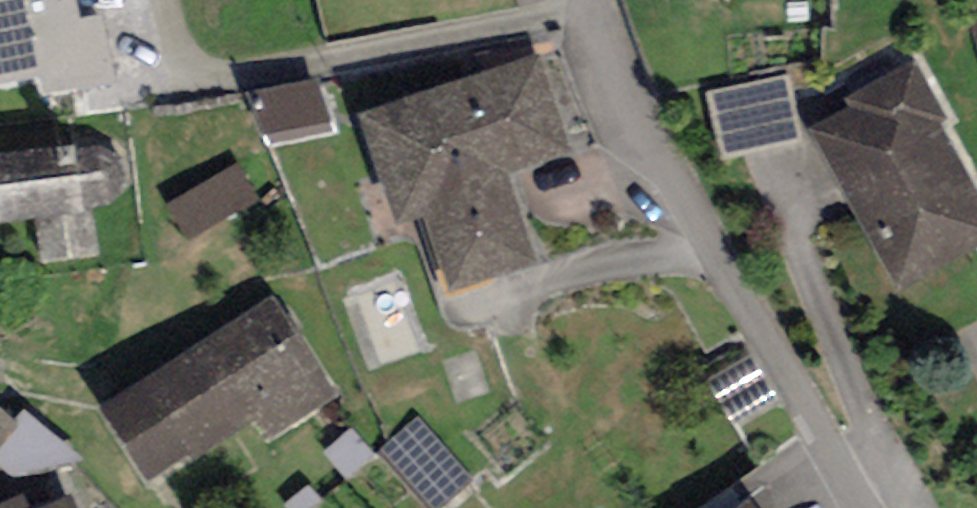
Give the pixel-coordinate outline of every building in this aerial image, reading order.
[(916,51),(847,90),(853,100),(811,123),(900,283),(976,241),(976,190),(939,121),(951,115),(916,51)] [(539,52),(359,109),(394,219),(427,209),(450,281),(534,255),(507,169),(570,149),(539,52)] [(315,76),(250,88),(262,130),(328,113),(315,76)] [(789,78),(711,95),(723,154),(801,138),(789,78)] [(0,159),(0,226),(40,220),(46,262),(95,255),(89,211),(108,208),(124,192),(118,160),(95,148),(76,151),(75,147),(0,159)] [(255,196),(235,163),(169,204),(189,236),(255,196)] [(339,392),(270,291),(98,407),(150,483),(255,413),(272,438),(339,392)] [(0,402),(0,436),(16,414),(0,402)] [(416,414),(378,449),(432,507),(436,507),(472,474),(416,414)] [(0,500),(0,507),(85,507),(75,484),(29,504),(23,490),(0,500)] [(747,499),(734,507),(754,507),(747,499)]
